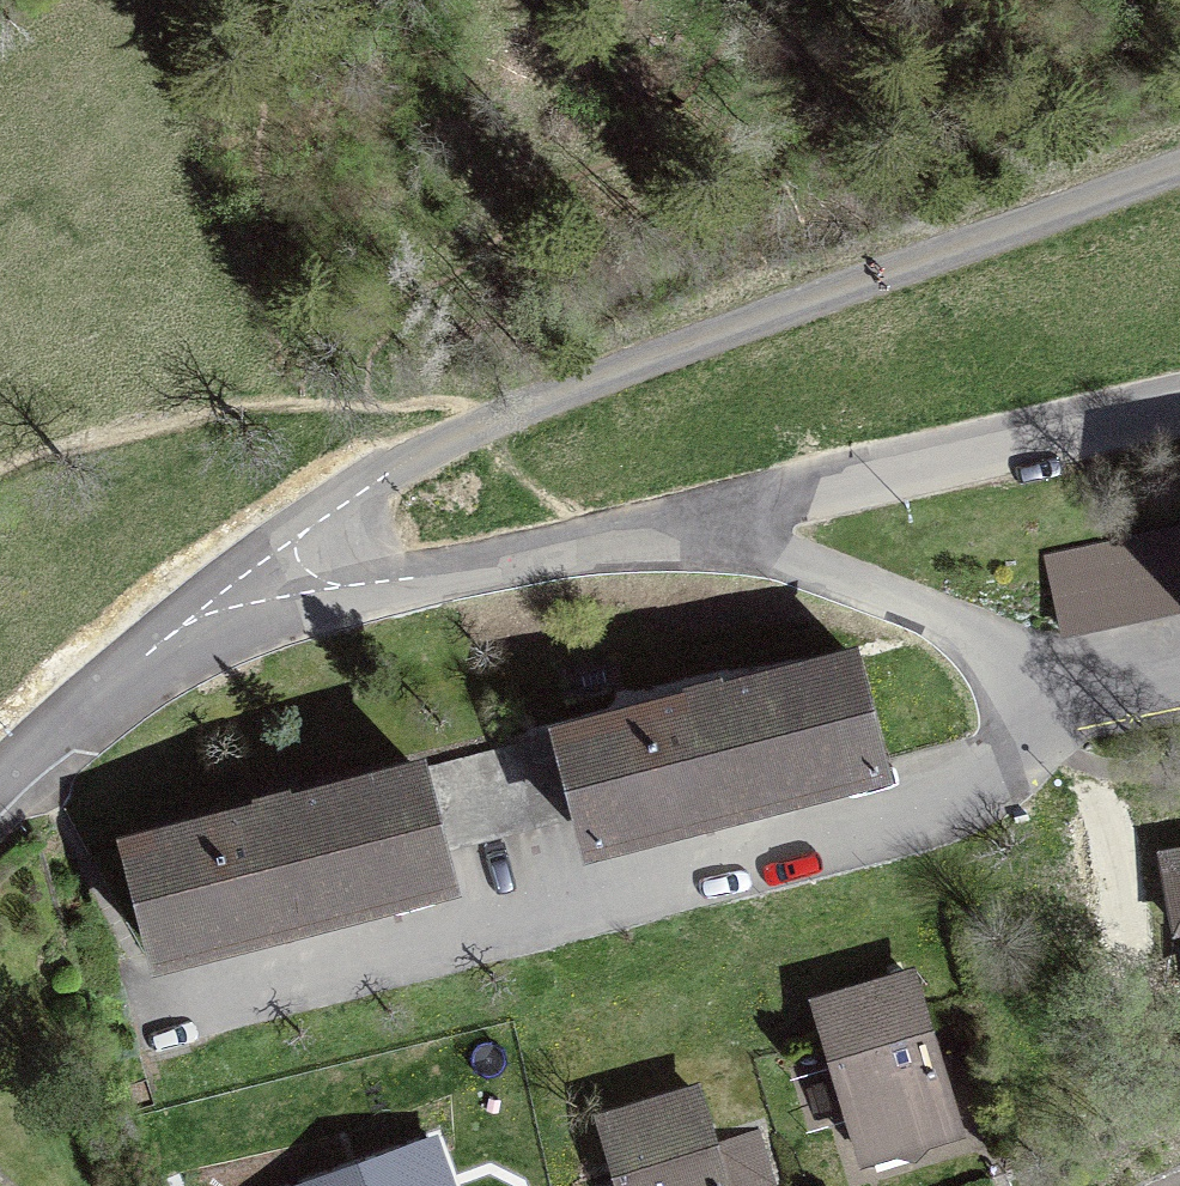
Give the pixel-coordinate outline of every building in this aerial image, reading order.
[(1047,556),(1062,629),(1179,603),(1179,527),(1047,556)] [(581,810),(588,838),(878,763),(851,658),(724,691),(721,677),(684,687),(687,701),(490,752),(510,829),(581,810)] [(439,847),(510,829),(490,752),(293,803),(289,789),(252,799),(256,812),(129,845),(156,950),(446,875),(439,847)] [(1164,857),(1178,928),(1179,927),(1179,854),(1164,857)] [(953,1121),(910,977),(818,1005),(861,1148),(953,1121)] [(772,1183),(756,1132),(711,1146),(695,1092),(603,1120),(623,1185),(763,1185),(772,1183)] [(306,1185),(446,1185),(430,1141),(306,1185)]
